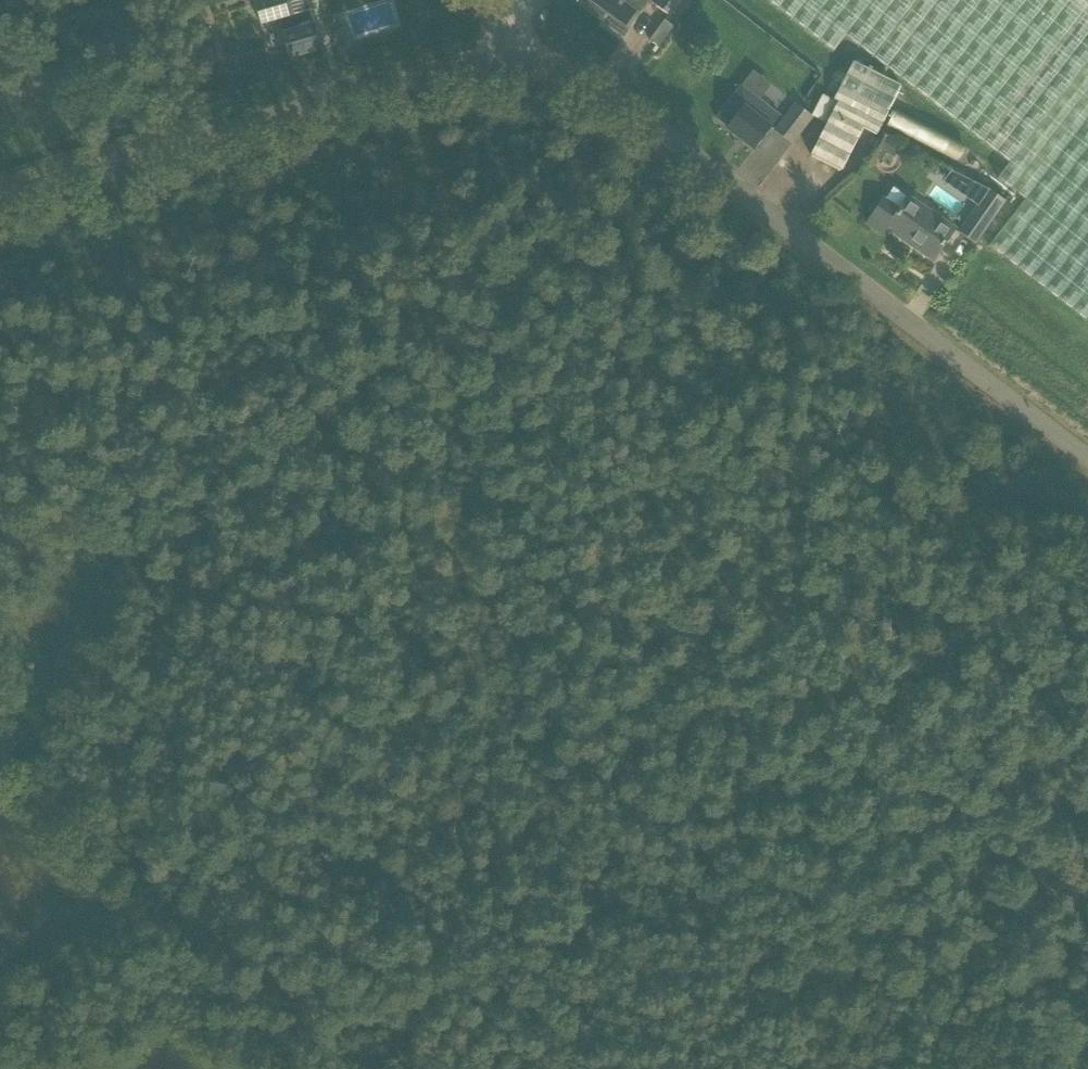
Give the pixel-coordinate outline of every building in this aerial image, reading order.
[(322,49),(311,9),(294,14),(290,0),(253,0),(260,24),(278,18),(290,59),(323,49),(322,49)] [(629,26),(648,0),(593,0),(629,26)] [(683,0),(659,0),(655,5),(671,17),(683,0)] [(834,51),(846,36),(1010,162),(998,178),(1025,199),(989,245),(1087,322),(1087,0),(767,0),(834,51)] [(348,31),(334,34),(339,50),(352,47),(348,31)] [(217,64),(213,47),(203,49),(203,52),(199,53),(203,67),(217,64)] [(869,117),(864,127),(877,133),(901,86),(853,62),(834,99),(839,102),(869,117)] [(755,150),(771,128),(780,116),(741,86),(716,119),(728,127),(727,128),(755,150)] [(841,171),(864,127),(869,117),(839,102),(811,156),(841,171)] [(792,144),(813,116),(796,103),(775,130),(792,144)] [(879,150),(888,154),(895,158),(899,150),(883,142),(879,150)] [(975,244),(1005,201),(989,190),(959,233),(975,244)] [(884,235),(888,229),(934,260),(955,230),(909,197),(899,211),(884,200),(867,224),(884,235)]
